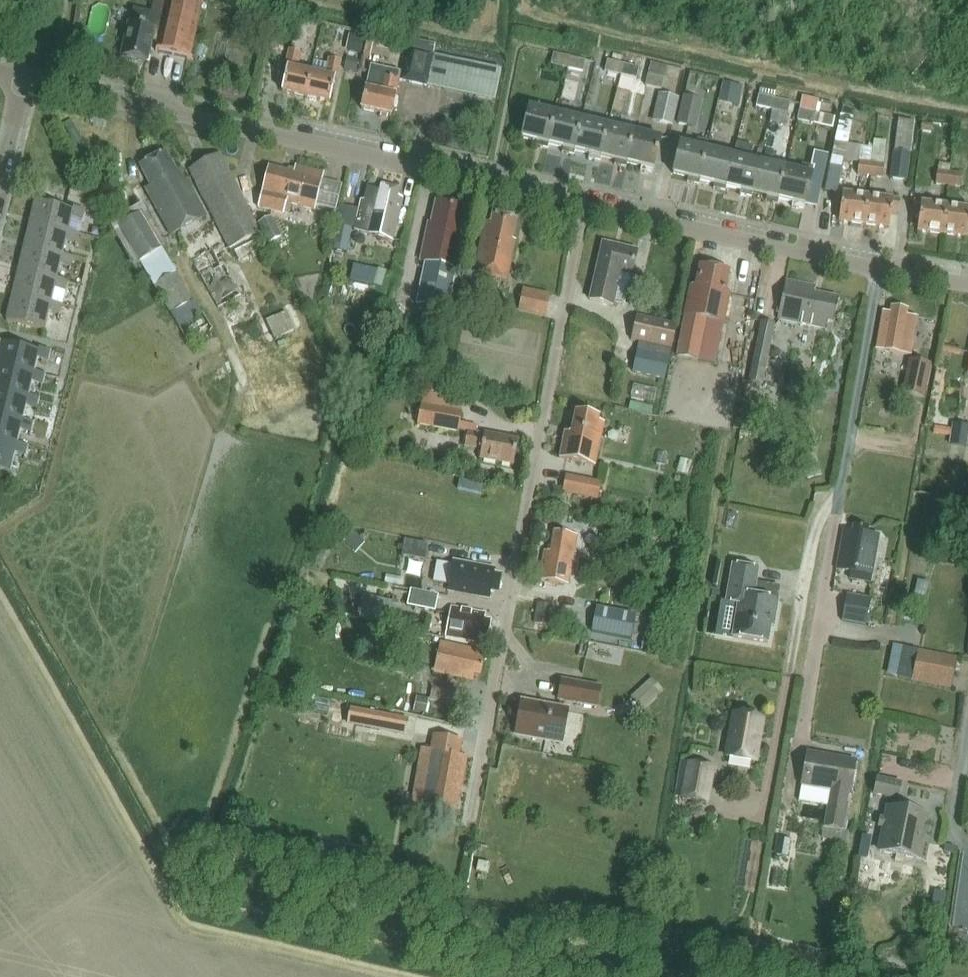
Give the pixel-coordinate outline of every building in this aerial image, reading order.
[(189,59),(202,3),(190,0),(168,0),(164,17),(151,14),(133,10),(130,23),(129,23),(122,56),(146,62),(153,29),(161,31),(156,52),(189,59)] [(151,14),(164,17),(168,0),(154,0),(151,14)] [(345,51),(361,54),(364,39),(349,36),(345,51)] [(410,50),(403,83),(428,88),(437,45),(414,40),(412,50),(410,50)] [(286,69),(281,92),(305,97),(310,74),(296,70),(300,53),(289,50),(285,68),(286,69)] [(566,69),(569,58),(553,55),(550,65),(566,69)] [(347,58),(344,70),(356,73),(359,61),(347,58)] [(569,58),(566,69),(582,73),(584,62),(569,58)] [(310,74),(305,97),(329,103),(334,80),(336,80),(340,62),(329,59),(325,77),(310,74)] [(620,76),(622,65),(606,62),(604,72),(620,76)] [(622,65),(620,76),(635,80),(638,69),(622,65)] [(390,117),(398,81),(400,74),(370,67),(361,110),(390,117)] [(660,90),(663,80),(647,76),(644,87),(660,90)] [(760,87),(758,93),(774,97),(776,90),(760,87)] [(720,92),(717,103),(733,107),(736,96),(720,92)] [(672,126),(678,98),(659,94),(652,121),(672,126)] [(683,95),(677,124),(696,128),(702,100),(701,100),(683,95)] [(771,110),(773,100),(758,96),(755,107),(771,110)] [(801,98),(796,121),(812,125),(817,101),(801,98)] [(773,100),(771,110),(787,114),(789,103),(773,100)] [(547,145),(555,114),(528,108),(521,139),(536,142),(535,147),(547,150),(548,145),(547,145)] [(574,151),(581,121),(555,114),(547,145),(548,145),(562,148),(561,153),(573,156),(574,151)] [(600,157),(607,127),(581,121),(574,151),(588,155),(587,159),(599,162),(600,158),(600,157)] [(921,123),(920,132),(930,133),(932,124),(921,123)] [(626,164),(633,133),(607,127),(600,157),(600,158),(614,161),(613,166),(625,169),(626,164)] [(653,170),(660,139),(633,133),(626,164),(640,167),(639,172),(651,175),(652,170),(653,170)] [(894,152),(891,178),(907,180),(910,154),(913,135),(896,133),(894,152)] [(698,181),(706,150),(709,136),(699,134),(696,148),(679,144),(672,175),(687,178),(686,183),(698,186),(699,181),(698,181)] [(751,194),(758,163),(749,161),(752,148),(737,145),(734,157),(732,157),(725,187),(739,191),(738,196),(750,198),(751,194)] [(725,187),(732,157),(706,150),(698,181),(699,181),(713,185),(712,189),(724,192),(725,187)] [(186,180),(184,181),(178,171),(176,172),(165,152),(140,165),(151,186),(146,189),(171,236),(206,217),(186,180)] [(229,249),(259,234),(219,154),(189,169),(229,249)] [(870,176),(872,163),(859,162),(858,175),(870,176)] [(777,200),(784,169),(758,163),(751,194),(765,197),(764,202),(776,205),(777,200)] [(872,163),(870,176),(883,178),(884,164),(872,163)] [(938,171),(950,173),(951,165),(939,164),(938,171)] [(801,165),(799,173),(811,175),(813,168),(801,165)] [(314,211),(324,174),(295,167),(293,173),(268,167),(258,208),(283,214),(286,203),(314,211)] [(804,206),(811,175),(784,169),(777,200),(792,203),(790,208),(802,211),(803,206),(804,206)] [(948,185),(950,173),(938,171),(936,184),(948,185)] [(960,187),(962,174),(950,173),(948,185),(960,187)] [(392,239),(401,198),(397,197),(398,190),(380,186),(379,192),(367,190),(364,202),(360,203),(354,230),(392,239)] [(834,193),(833,205),(840,206),(838,222),(863,226),(867,197),(834,193)] [(867,197),(863,226),(888,229),(890,212),(897,213),(899,200),(867,197)] [(35,201),(30,225),(67,234),(68,231),(71,217),(82,220),(84,210),(73,207),(73,210),(61,207),(49,204),(35,201)] [(913,202),(911,214),(918,215),(916,232),(941,235),(945,206),(913,202)] [(416,306),(446,313),(463,232),(459,231),(463,209),(437,204),(432,225),(428,224),(420,263),(425,264),(416,306)] [(941,235),(966,238),(967,225),(967,209),(945,206),(941,235)] [(353,229),(357,211),(341,207),(332,249),(345,252),(350,228),(353,229)] [(140,216),(136,208),(125,214),(129,222),(119,228),(140,263),(141,263),(171,315),(192,302),(141,215),(140,216)] [(511,241),(515,220),(492,215),(490,223),(484,222),(473,273),(507,280),(515,241),(511,241)] [(273,217),(262,223),(272,244),(283,238),(273,217)] [(30,225),(24,249),(61,258),(62,255),(65,241),(76,244),(79,234),(68,231),(67,234),(30,225)] [(630,275),(636,252),(603,244),(597,268),(600,268),(593,301),(612,306),(613,300),(620,273),(630,275)] [(24,249),(18,273),(56,282),(56,279),(60,265),(71,267),(73,257),(62,255),(61,258),(24,249)] [(219,266),(211,250),(192,261),(218,308),(240,296),(223,264),(219,266)] [(353,266),(350,280),(351,281),(374,286),(377,271),(353,266)] [(676,356),(676,357),(687,359),(697,361),(706,319),(723,322),(729,293),(724,292),(728,272),(699,266),(694,288),(690,287),(676,356)] [(18,273),(12,296),(50,305),(51,302),(54,288),(65,291),(67,281),(56,279),(56,282),(18,273)] [(620,273),(613,300),(624,303),(630,275),(620,273)] [(815,286),(785,280),(777,319),(825,329),(827,322),(832,323),(837,298),(813,293),(815,286)] [(525,289),(520,311),(548,317),(552,295),(525,289)] [(12,296),(6,321),(44,330),(48,312),(59,315),(61,305),(51,302),(50,305),(12,296)] [(882,312),(875,349),(904,355),(911,356),(918,318),(911,317),(905,316),(907,310),(890,307),(889,313),(882,312)] [(295,332),(287,313),(267,322),(275,341),(295,332)] [(638,342),(631,372),(663,379),(675,325),(637,316),(631,341),(638,342)] [(761,323),(749,382),(763,385),(775,326),(761,323)] [(0,348),(0,368),(33,376),(34,373),(37,359),(48,361),(50,351),(39,349),(38,352),(1,343),(0,348)] [(770,351),(770,356),(772,358),(776,359),(779,356),(779,352),(777,349),(773,349),(770,351)] [(932,365),(910,360),(903,394),(925,398),(932,365)] [(27,399),(28,396),(31,383),(42,385),(45,375),(34,373),(33,376),(0,368),(0,393),(27,399)] [(634,400),(657,402),(658,386),(636,384),(634,400)] [(22,423),(22,420),(26,406),(36,409),(39,399),(28,396),(27,399),(0,393),(0,418),(22,423)] [(653,406),(631,401),(629,410),(651,415),(653,406)] [(474,434),(476,426),(458,423),(460,413),(420,405),(416,425),(457,433),(457,431),(467,433),(464,446),(481,450),(479,459),(513,465),(517,440),(484,434),(483,435),(474,434)] [(594,466),(600,436),(595,435),(598,418),(576,413),(571,435),(565,434),(560,458),(594,466)] [(16,447),(17,444),(20,430),(31,433),(33,423),(22,420),(22,423),(0,418),(0,443),(16,447)] [(967,431),(967,425),(953,423),(951,443),(966,445),(967,431)] [(10,472),(14,454),(25,456),(27,446),(17,444),(16,447),(0,443),(0,469),(10,472)] [(681,458),(677,471),(688,475),(692,462),(681,458)] [(819,465),(804,469),(807,481),(822,476),(819,465)] [(566,474),(562,491),(597,498),(601,481),(566,474)] [(848,570),(852,571),(856,572),(871,575),(878,536),(867,534),(868,528),(853,525),(852,531),(843,530),(836,568),(848,570)] [(568,585),(576,536),(554,532),(550,553),(544,552),(539,580),(568,585)] [(403,540),(400,556),(425,561),(427,545),(403,540)] [(493,569),(458,563),(454,562),(448,591),(488,598),(489,591),(498,593),(501,577),(492,576),(493,569)] [(778,600),(753,596),(758,569),(732,564),(726,602),(738,604),(732,636),(768,643),(772,617),(774,618),(778,600)] [(909,596),(907,611),(927,614),(932,581),(920,579),(917,597),(909,596)] [(887,597),(888,588),(884,587),(879,588),(878,593),(882,596),(887,597)] [(439,597),(414,592),(410,608),(435,613),(439,597)] [(361,595),(357,619),(376,623),(381,599),(361,595)] [(845,595),(840,621),(866,626),(871,600),(845,595)] [(547,625),(551,605),(537,603),(533,622),(547,625)] [(488,637),(491,621),(484,620),(485,614),(450,607),(445,636),(480,642),(481,636),(488,637)] [(635,615),(596,607),(591,631),(630,639),(635,615)] [(641,651),(655,654),(658,639),(644,637),(641,651)] [(480,675),(483,659),(477,658),(478,652),(441,643),(434,672),(472,680),(473,674),(480,675)] [(917,651),(911,680),(950,688),(956,659),(917,651)] [(561,683),(557,703),(597,710),(600,690),(561,683)] [(646,684),(630,697),(642,710),(657,698),(646,684)] [(429,700),(416,697),(413,711),(426,714),(429,700)] [(515,735),(562,744),(568,712),(521,703),(515,735)] [(380,714),(349,708),(347,719),(346,725),(376,731),(380,714)] [(726,757),(754,762),(762,718),(733,713),(726,757)] [(457,757),(460,741),(433,736),(430,752),(457,757)] [(457,757),(430,752),(424,751),(419,774),(426,775),(421,804),(456,810),(465,758),(457,757)] [(848,793),(854,761),(807,753),(802,785),(830,790),(823,826),(841,829),(847,792),(848,793)] [(705,804),(712,768),(683,763),(676,799),(705,804)] [(878,770),(874,794),(899,798),(903,775),(878,770)] [(924,860),(927,846),(928,843),(920,841),(925,816),(888,808),(879,851),(924,860)] [(790,840),(777,838),(775,854),(788,856),(790,840)] [(954,847),(945,845),(943,853),(953,855),(954,847)]
